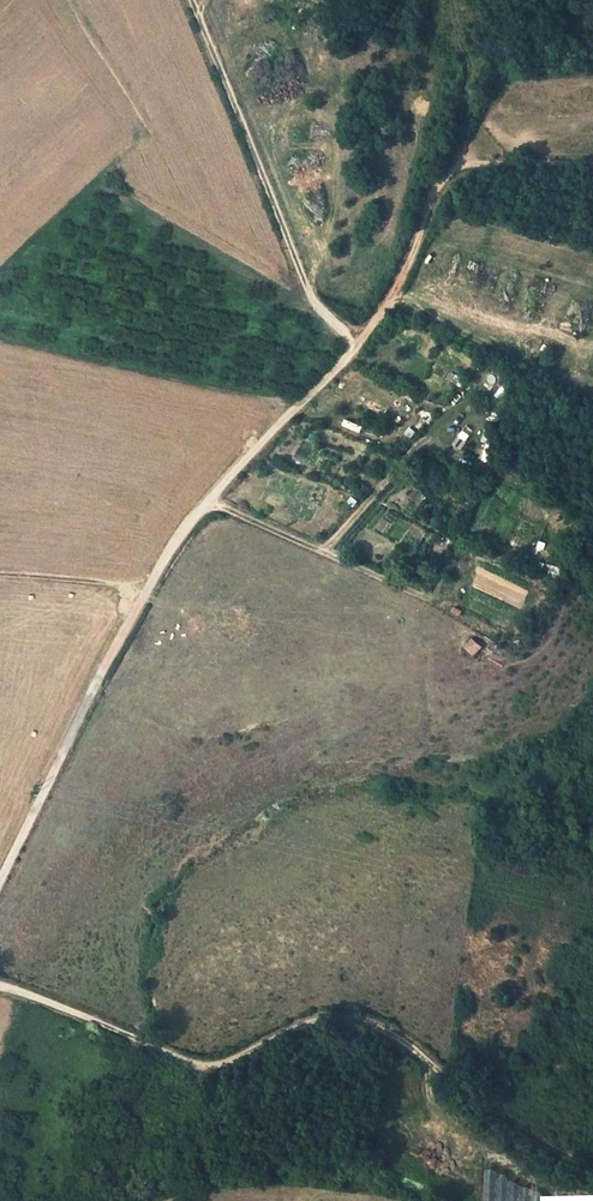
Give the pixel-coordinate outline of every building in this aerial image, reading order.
[(491,369),(479,388),(488,394),(500,375),(491,369)] [(456,650),(464,640),(452,630),(444,640),(456,650)] [(472,657),(480,647),(470,638),(462,648),(472,657)]
